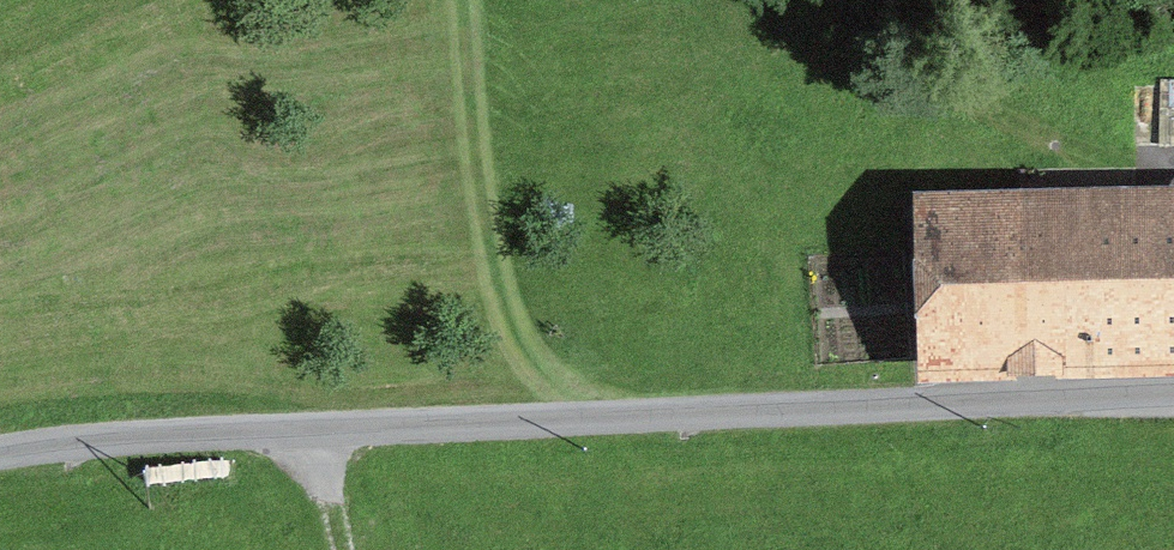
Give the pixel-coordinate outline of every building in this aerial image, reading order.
[(949,350),(1173,345),(1173,222),(1099,224),(1099,209),(1088,209),(1089,224),(946,227),(949,350)]
